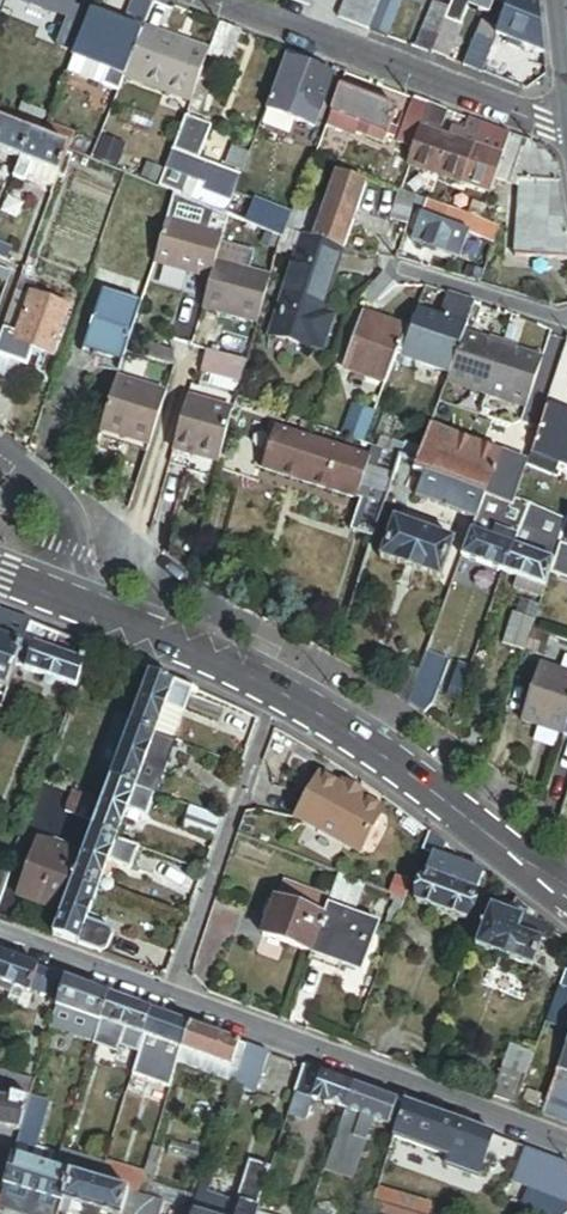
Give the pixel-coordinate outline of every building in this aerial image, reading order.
[(22,3),(67,21),(56,47),(75,55),(91,14),(94,5),(88,2),(81,0),(23,0),(22,3)] [(143,0),(134,0),(124,27),(142,34),(144,28),(154,4),(143,0)] [(310,8),(313,0),(287,0),(310,8)] [(339,20),(370,32),(382,0),(347,0),(339,20)] [(370,32),(387,38),(400,0),(382,0),(370,32)] [(452,0),(448,10),(443,22),(432,54),(446,59),(465,8),(486,16),(491,2),(485,0),(452,0)] [(510,0),(485,0),(491,2),(501,6),(507,8),(510,0)] [(537,0),(510,0),(507,8),(499,28),(497,33),(496,38),(508,43),(506,47),(519,52),(521,48),(543,56),(537,0)] [(448,10),(434,5),(429,17),(443,22),(448,10)] [(499,28),(507,8),(501,6),(494,26),(499,28)] [(75,55),(74,57),(107,70),(100,87),(118,94),(124,79),(142,34),(124,27),(91,14),(75,55)] [(432,54),(443,22),(429,17),(417,50),(431,55),(432,54)] [(243,34),(221,26),(210,54),(209,57),(214,59),(230,66),(243,34)] [(475,38),(493,45),(496,38),(497,33),(480,26),(475,38)] [(144,28),(142,34),(124,79),(190,104),(200,80),(207,62),(209,57),(210,54),(144,28)] [(475,38),(464,68),(482,74),(493,45),(475,38)] [(107,70),(74,57),(67,74),(100,87),(107,70)] [(333,77),(286,59),(266,111),(313,129),(333,77)] [(207,62),(200,80),(211,85),(218,67),(212,64),(207,62)] [(397,110),(340,89),(331,114),(363,126),(359,135),(384,145),(387,137),(394,139),(398,129),(391,126),(397,110)] [(429,105),(414,100),(404,129),(420,134),(429,105)] [(429,105),(420,134),(415,150),(410,165),(462,183),(481,125),(468,120),(464,131),(452,127),(447,141),(438,137),(446,112),(429,105)] [(44,117),(21,107),(15,121),(38,131),(44,117)] [(404,113),(397,110),(391,126),(398,129),(404,113)] [(331,114),(326,127),(354,137),(355,134),(359,135),(363,126),(331,114)] [(211,128),(185,118),(158,190),(171,196),(203,208),(226,217),(234,196),(241,177),(198,161),(211,128)] [(30,136),(0,124),(0,153),(10,157),(20,161),(30,136)] [(74,136),(46,125),(40,140),(68,151),(74,136)] [(481,125),(462,183),(491,193),(494,182),(509,136),(481,125)] [(420,134),(404,129),(399,145),(415,150),(420,134)] [(68,151),(40,140),(30,136),(20,161),(12,179),(25,184),(26,179),(53,189),(68,151)] [(509,136),(494,182),(519,190),(515,260),(566,262),(566,204),(559,166),(543,149),(509,136)] [(253,143),(242,173),(257,178),(267,148),(253,143)] [(0,153),(0,162),(7,164),(10,157),(0,153)] [(339,249),(344,251),(365,186),(322,172),(317,187),(322,188),(318,200),(326,202),(324,209),(312,205),(301,236),(339,249)] [(417,198),(401,191),(391,222),(408,227),(413,208),(417,198)] [(254,204),(234,196),(226,217),(245,225),(254,204)] [(499,232),(417,198),(413,208),(423,212),(412,242),(461,260),(470,237),(494,247),(499,232)] [(284,215),(254,204),(245,225),(281,239),(285,231),(287,225),(293,212),(286,210),(284,215)] [(203,208),(198,220),(222,229),(226,217),(203,208)] [(219,239),(163,223),(150,263),(208,279),(218,246),(219,239)] [(295,227),(287,225),(285,231),(293,233),(295,227)] [(301,236),(268,336),(306,348),(307,345),(319,349),(329,317),(318,313),(339,249),(301,236)] [(0,244),(0,257),(6,259),(11,248),(0,244)] [(251,255),(218,246),(208,279),(201,309),(257,324),(269,281),(246,274),(251,255)] [(272,272),(275,261),(254,252),(250,264),(272,272)] [(396,287),(383,274),(363,294),(377,307),(396,287)] [(34,284),(21,279),(2,330),(16,335),(30,296),(34,284)] [(439,319),(419,312),(412,332),(408,331),(401,353),(419,360),(424,345),(433,348),(436,341),(450,346),(458,349),(464,334),(469,319),(475,304),(448,294),(446,301),(445,300),(439,319)] [(119,363),(137,306),(100,295),(82,352),(119,363)] [(0,334),(0,357),(9,361),(25,366),(31,350),(49,356),(66,309),(30,296),(16,335),(2,330),(0,334)] [(401,353),(408,331),(366,316),(346,371),(386,385),(398,352),(401,353)] [(489,327),(469,319),(464,334),(484,341),(489,327)] [(142,337),(132,334),(128,348),(138,351),(142,337)] [(484,341),(464,334),(458,349),(447,381),(525,409),(542,361),(484,341)] [(458,349),(450,346),(437,381),(446,384),(447,381),(458,349)] [(207,353),(201,374),(240,385),(246,363),(207,353)] [(9,361),(0,357),(0,376),(3,377),(9,361)] [(164,395),(114,379),(98,430),(148,446),(164,395)] [(243,387),(239,400),(259,407),(263,394),(243,387)] [(232,412),(186,398),(171,450),(217,463),(220,453),(230,420),(231,415),(232,412)] [(239,400),(236,399),(232,412),(231,415),(256,424),(262,408),(259,407),(239,400)] [(354,405),(342,437),(363,445),(375,413),(354,405)] [(544,409),(529,452),(558,462),(566,465),(566,417),(544,409)] [(230,420),(220,453),(235,457),(245,425),(230,420)] [(417,464),(430,427),(411,420),(399,458),(417,464)] [(526,463),(430,427),(417,464),(414,470),(423,473),(484,496),(511,506),(513,499),(526,465),(526,463)] [(356,501),(369,460),(275,429),(261,470),(356,501)] [(399,458),(373,449),(369,460),(356,501),(361,502),(382,509),(399,458)] [(529,452),(526,463),(526,465),(554,474),(558,462),(529,452)] [(484,496),(423,473),(415,496),(476,519),(477,516),(479,510),(484,498),(484,496)] [(497,503),(484,498),(479,510),(492,515),(497,503)] [(528,505),(513,499),(511,506),(502,533),(481,525),(484,519),(477,516),(476,519),(461,557),(502,573),(528,505)] [(380,514),(382,509),(361,502),(351,533),(372,540),(380,514)] [(543,510),(528,505),(502,573),(516,578),(545,589),(551,572),(554,563),(527,552),(531,542),(534,534),(543,510)] [(566,524),(566,518),(543,510),(534,534),(561,543),(566,524)] [(372,540),(368,553),(440,580),(454,542),(380,514),(372,540)] [(527,552),(554,563),(558,552),(531,542),(527,552)] [(561,543),(558,552),(554,563),(551,572),(566,578),(566,545),(561,543)] [(545,589),(516,578),(512,588),(542,600),(545,589)] [(524,652),(538,609),(519,602),(514,616),(511,615),(502,645),(524,652)] [(0,616),(0,688),(7,691),(16,667),(30,628),(0,616)] [(90,651),(30,628),(16,667),(77,689),(90,651)] [(448,662),(425,653),(405,705),(422,716),(432,706),(448,662)] [(403,704),(415,673),(396,665),(387,692),(403,704)] [(566,720),(566,676),(537,666),(518,723),(561,737),(566,720)] [(182,715),(191,692),(149,675),(129,727),(152,736),(163,707),(182,715)] [(163,707),(152,736),(171,743),(182,715),(163,707)] [(152,736),(129,727),(110,779),(133,788),(145,757),(152,736)] [(171,743),(152,736),(145,757),(173,767),(180,746),(171,743)] [(337,789),(316,778),(292,821),(357,857),(381,813),(359,801),(337,789)] [(133,788),(110,779),(91,831),(114,840),(125,810),(144,817),(153,795),(133,788)] [(362,797),(340,785),(337,789),(359,801),(362,797)] [(213,842),(221,820),(188,807),(180,830),(213,842)] [(114,840),(91,831),(81,857),(71,883),(95,892),(104,895),(115,866),(129,871),(137,848),(114,840)] [(443,848),(428,836),(422,852),(429,855),(409,902),(458,923),(479,876),(439,859),(443,848)] [(71,883),(81,857),(38,841),(17,897),(60,913),(71,883)] [(142,850),(137,848),(129,871),(134,873),(142,850)] [(9,878),(0,874),(0,902),(9,878)] [(350,918),(361,887),(336,879),(327,903),(321,920),(308,957),(360,975),(377,928),(350,918)] [(60,913),(52,937),(100,954),(107,950),(113,932),(84,921),(95,892),(71,883),(60,913)] [(327,903),(281,887),(275,903),(321,920),(327,903)] [(534,920),(512,902),(505,918),(487,911),(473,951),(529,972),(538,947),(539,947),(544,932),(532,927),(534,920)] [(260,940),(308,957),(321,920),(275,903),(274,903),(260,940)] [(65,981),(0,957),(0,986),(28,996),(30,991),(51,998),(48,1006),(57,1009),(65,981)] [(108,996),(65,981),(57,1009),(100,1024),(108,996)] [(150,1011),(108,996),(100,1024),(96,1037),(92,1049),(114,1057),(117,1049),(137,1056),(138,1051),(150,1011)] [(100,1024),(57,1009),(53,1022),(96,1037),(100,1024)] [(191,1026),(150,1011),(138,1051),(137,1056),(130,1078),(170,1091),(177,1066),(182,1053),(191,1026)] [(239,1043),(191,1026),(182,1053),(230,1069),(239,1043)] [(230,1069),(182,1053),(177,1066),(233,1085),(233,1084),(238,1070),(246,1046),(239,1043),(230,1069)] [(269,1054),(246,1046),(238,1070),(233,1084),(256,1091),(269,1054)] [(354,1086),(303,1067),(291,1107),(309,1113),(313,1102),(326,1106),(327,1104),(345,1111),(354,1086)] [(503,1069),(492,1099),(516,1108),(526,1078),(503,1069)] [(559,1070),(551,1093),(566,1098),(566,1073),(559,1070)] [(35,1084),(0,1074),(0,1095),(12,1098),(29,1103),(35,1084)] [(399,1102),(354,1086),(345,1111),(390,1127),(399,1102)] [(543,1118),(566,1126),(566,1098),(551,1093),(543,1118)] [(29,1103),(12,1098),(10,1104),(0,1103),(0,1130),(20,1133),(29,1103)] [(460,1124),(404,1104),(390,1150),(398,1153),(402,1143),(448,1158),(460,1124)] [(494,1137),(460,1124),(448,1158),(445,1164),(479,1176),(494,1137)] [(56,1173),(60,1157),(28,1147),(30,1141),(19,1138),(12,1159),(56,1173)] [(161,1152),(152,1149),(145,1174),(154,1177),(161,1152)] [(62,1151),(60,1157),(56,1173),(71,1177),(97,1185),(104,1164),(62,1151)] [(71,1177),(56,1173),(12,1159),(4,1187),(63,1204),(71,1177)] [(196,1200),(192,1213),(194,1213),(195,1213),(256,1213),(270,1169),(249,1162),(237,1203),(240,1204),(239,1205),(207,1194),(210,1184),(202,1181),(196,1200)] [(144,1176),(104,1164),(97,1185),(129,1194),(138,1197),(142,1183),(144,1176)] [(71,1177),(63,1204),(60,1213),(64,1213),(71,1213),(74,1205),(86,1209),(85,1213),(101,1213),(103,1213),(123,1213),(129,1194),(97,1185),(71,1177)] [(310,1213),(323,1213),(332,1185),(320,1181),(310,1213)] [(178,1195),(142,1183),(138,1197),(166,1205),(174,1208),(178,1195)] [(4,1187),(1,1199),(53,1213),(60,1213),(63,1204),(4,1187)] [(377,1191),(373,1202),(394,1209),(409,1213),(427,1213),(429,1207),(377,1191)] [(129,1194),(123,1213),(164,1213),(166,1205),(138,1197),(129,1194)] [(196,1200),(178,1195),(174,1208),(181,1210),(192,1213),(196,1200)] [(373,1202),(370,1213),(393,1213),(394,1209),(373,1202)]
